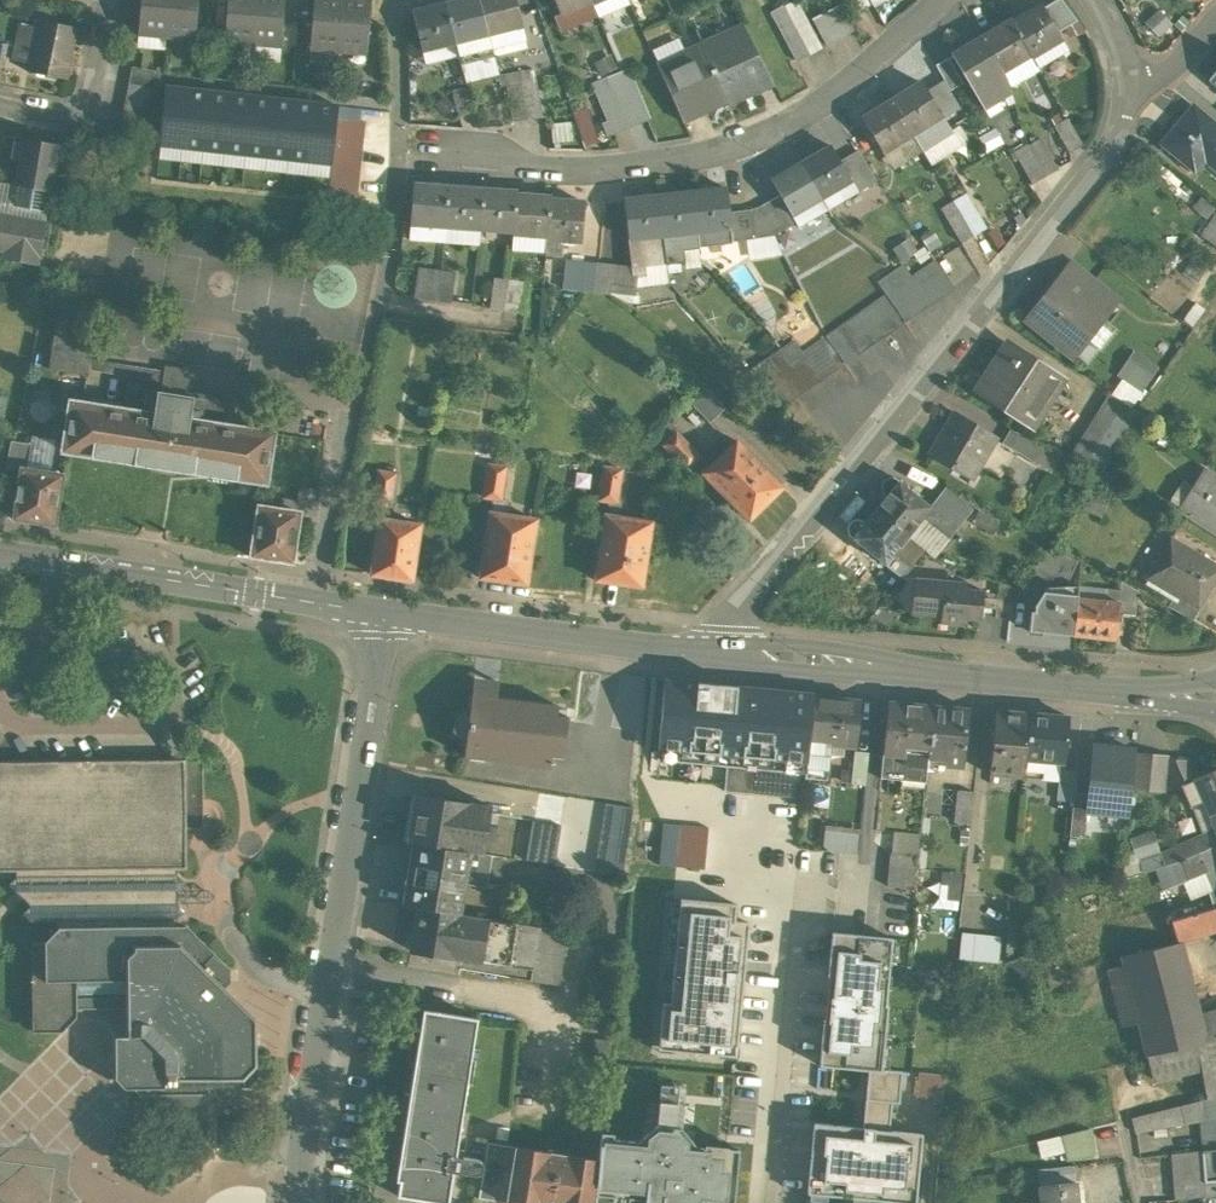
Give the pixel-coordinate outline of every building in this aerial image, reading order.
[(138,33),(167,36),(170,0),(141,0),(138,33)] [(167,36),(195,38),(198,0),(170,0),(167,36)] [(224,40),(253,43),(256,0),(227,0),(224,40)] [(253,43),(281,45),(285,0),(256,0),(253,43)] [(310,48),(338,50),(342,0),(314,0),(310,48)] [(338,50),(367,52),(371,0),(342,0),(338,50)] [(445,4),(454,42),(488,33),(479,0),(460,0),(445,4)] [(488,33),(522,24),(515,0),(479,0),(488,33)] [(560,13),(590,0),(554,0),(560,13)] [(869,0),(853,0),(858,11),(871,4),(869,0)] [(445,4),(412,12),(421,50),(454,42),(445,4)] [(840,4),(812,18),(826,44),(853,30),(840,4)] [(1041,6),(1012,23),(1030,54),(1031,57),(1060,39),(1041,6)] [(78,27),(39,19),(37,27),(33,44),(73,52),(78,27)] [(807,21),(794,28),(808,54),(821,47),(807,21)] [(1012,23),(1010,21),(981,39),(1001,72),(1030,54),(1012,23)] [(37,27),(21,24),(17,41),(33,44),(37,27)] [(743,24),(700,43),(727,102),(729,107),(774,86),(743,24)] [(808,54),(794,28),(782,34),(796,60),(808,54)] [(488,33),(454,42),(460,65),(493,56),(490,44),(488,33)] [(981,39),(951,57),(971,90),(1001,72),(981,39)] [(33,44),(17,41),(14,59),(30,62),(33,44)] [(700,43),(655,63),(682,123),(727,102),(700,43)] [(73,52),(33,44),(30,62),(28,71),(67,78),(73,52)] [(601,74),(619,66),(613,53),(596,61),(601,74)] [(962,84),(947,59),(935,65),(949,90),(962,84)] [(160,72),(132,66),(128,83),(157,89),(160,72)] [(1208,80),(1215,87),(1215,70),(1208,80)] [(533,71),(518,73),(525,119),(540,116),(533,71)] [(1040,109),(1055,105),(1045,71),(1029,76),(1040,109)] [(518,73),(505,76),(512,121),(525,119),(518,73)] [(920,82),(892,101),(912,134),(941,116),(920,82)] [(157,89),(128,83),(117,140),(145,145),(157,89)] [(466,87),(452,90),(458,115),(472,112),(466,87)] [(188,90),(167,88),(161,145),(182,147),(188,90)] [(210,93),(188,90),(182,147),(203,150),(210,93)] [(231,95),(210,93),(203,150),(225,152),(231,95)] [(629,94),(615,99),(626,127),(640,122),(629,94)] [(252,97),(231,95),(225,152),(246,155),(252,97)] [(274,100),(252,97),(246,155),(267,157),(274,100)] [(615,99),(603,104),(614,132),(626,127),(615,99)] [(295,102),(274,100),(267,157),(289,159),(295,102)] [(892,101),(862,120),(882,152),(912,134),(892,101)] [(317,105),(295,102),(289,159),(310,162),(317,105)] [(338,107),(317,105),(310,162),(331,164),(337,120),(338,107)] [(1192,105),(1161,143),(1194,170),(1204,159),(1215,169),(1215,125),(1192,105)] [(338,107),(337,120),(360,122),(361,109),(338,107)] [(584,143),(598,141),(591,107),(578,110),(584,143)] [(1066,119),(1054,127),(1068,151),(1081,144),(1066,119)] [(355,207),(365,122),(360,122),(337,120),(331,164),(326,203),(355,207)] [(59,145),(23,138),(15,185),(51,191),(59,145)] [(1056,170),(1041,144),(1030,151),(1044,176),(1056,170)] [(831,146),(801,164),(820,197),(850,181),(851,180),(840,162),(831,146)] [(858,151),(840,162),(851,180),(850,181),(855,191),(875,181),(858,151)] [(1044,176),(1030,151),(1017,158),(1032,183),(1044,176)] [(801,164),(772,182),(791,214),(820,197),(801,164)] [(447,187),(413,184),(411,222),(445,225),(447,187)] [(480,189),(447,187),(445,225),(478,228),(480,189)] [(726,187),(692,191),(698,232),(731,228),(730,213),(726,187)] [(515,192),(480,189),(478,228),(513,230),(515,195),(515,192)] [(692,191),(659,195),(663,234),(698,232),(692,191)] [(549,197),(515,195),(513,230),(513,232),(546,235),(549,200),(549,197)] [(659,195),(624,200),(628,238),(663,234),(659,195)] [(775,198),(759,206),(773,235),(790,225),(775,198)] [(584,202),(549,200),(546,235),(546,238),(581,241),(584,202)] [(0,202),(0,212),(46,220),(47,210),(0,202)] [(984,228),(969,203),(958,210),(972,235),(984,228)] [(750,210),(730,213),(731,228),(733,241),(773,235),(759,206),(750,210)] [(958,210),(946,217),(960,242),(972,235),(958,210)] [(0,212),(0,250),(19,254),(18,261),(38,264),(46,220),(0,212)] [(1201,233),(1215,244),(1215,214),(1215,213),(1201,233)] [(603,240),(602,221),(588,222),(590,241),(603,240)] [(731,228),(698,232),(698,244),(733,241),(731,228)] [(698,232),(663,234),(667,263),(699,259),(698,244),(698,232)] [(663,234),(628,238),(632,267),(667,263),(663,234)] [(562,288),(582,291),(585,262),(566,260),(562,288)] [(897,286),(885,294),(903,320),(952,286),(934,260),(909,277),(897,286)] [(599,263),(585,262),(582,291),(596,293),(599,263)] [(613,265),(599,263),(596,293),(609,294),(610,292),(613,265)] [(632,267),(613,265),(610,292),(635,295),(637,269),(632,269),(632,267)] [(909,277),(902,266),(889,275),(897,286),(909,277)] [(440,270),(427,268),(422,299),(436,300),(440,270)] [(454,272),(440,270),(436,300),(450,302),(454,272)] [(897,286),(889,275),(877,283),(885,294),(897,286)] [(507,280),(494,278),(490,308),(503,310),(507,280)] [(522,282),(507,280),(503,310),(517,312),(522,282)] [(1061,283),(1048,300),(1044,296),(1028,316),(1059,341),(1069,328),(1080,336),(1097,314),(1103,319),(1116,303),(1088,280),(1076,295),(1061,283)] [(885,294),(825,335),(843,362),(903,320),(885,294)] [(788,361),(776,369),(794,395),(843,362),(825,335),(801,352),(788,361)] [(793,341),(781,349),(788,361),(801,352),(793,341)] [(1060,377),(1006,342),(976,388),(1030,423),(1060,377)] [(788,361),(781,349),(768,358),(776,369),(788,361)] [(776,369),(768,358),(756,367),(781,404),(794,395),(776,369)] [(123,409),(146,413),(149,393),(150,387),(127,383),(123,409)] [(724,407),(703,386),(690,400),(711,420),(724,407)] [(1109,392),(1066,460),(1095,478),(1137,410),(1109,392)] [(123,409),(70,401),(62,450),(151,464),(151,466),(175,470),(176,468),(265,481),(273,432),(221,424),(198,421),(201,401),(149,393),(146,413),(123,409)] [(201,401),(198,421),(221,424),(225,398),(202,394),(201,401)] [(996,436),(954,410),(929,451),(970,477),(996,436)] [(790,417),(769,434),(778,444),(798,428),(790,417)] [(1037,443),(1010,427),(1001,442),(1028,458),(1037,443)] [(677,433),(664,445),(687,468),(700,456),(677,433)] [(27,444),(12,441),(7,467),(22,470),(22,468),(26,468),(27,444)] [(782,487),(737,441),(703,473),(749,520),(782,487)] [(506,467),(489,465),(484,497),(501,500),(506,467)] [(622,470),(604,467),(600,499),(617,502),(622,470)] [(26,468),(22,468),(22,470),(14,518),(54,524),(62,474),(26,468)] [(395,473),(378,470),(373,502),(390,505),(395,473)] [(1203,471),(1190,490),(1182,485),(1170,502),(1215,532),(1215,479),(1203,471)] [(883,492),(886,495),(875,508),(913,540),(917,535),(911,531),(922,519),(931,508),(918,497),(918,496),(897,478),(893,477),(890,477),(886,478),(883,481),(882,485),(882,488),(883,492)] [(317,490),(301,487),(297,512),(300,512),(300,514),(313,516),(317,490)] [(946,488),(931,508),(957,529),(972,509),(946,488)] [(297,512),(259,505),(251,555),(292,561),(300,514),(300,512),(297,512)] [(847,531),(849,535),(871,555),(872,554),(884,564),(893,552),(903,541),(908,544),(913,540),(875,508),(865,520),(861,519),(856,518),(852,520),(849,523),(847,527),(847,531)] [(957,529),(931,508),(922,519),(948,539),(957,529)] [(536,520),(489,513),(480,577),(526,584),(536,520)] [(651,522),(605,514),(595,579),(641,586),(651,522)] [(419,525),(379,518),(370,574),(410,580),(419,525)] [(933,557),(948,539),(922,519),(911,531),(917,535),(913,540),(933,557)] [(1171,539),(1148,578),(1175,593),(1197,606),(1198,605),(1215,574),(1215,566),(1171,539)] [(1052,542),(1033,572),(1050,583),(1054,576),(1068,582),(1079,559),(1052,542)] [(911,566),(893,552),(884,564),(901,577),(911,566)] [(946,581),(914,579),(911,614),(940,617),(940,624),(964,624),(965,618),(981,619),(982,608),(983,597),(983,590),(946,587),(946,581)] [(1119,602),(1118,614),(1135,616),(1137,590),(1122,582),(1119,602)] [(1077,596),(1043,592),(1041,606),(1034,605),(1034,612),(1030,610),(1029,631),(1073,635),(1077,599),(1077,596)] [(1197,606),(1175,593),(1167,606),(1193,620),(1201,607),(1198,605),(1197,606)] [(997,598),(983,597),(982,608),(996,609),(997,598)] [(1119,602),(1077,599),(1073,635),(1116,640),(1118,614),(1119,602)] [(808,740),(812,693),(665,681),(656,761),(727,768),(806,774),(808,740)] [(557,704),(471,693),(469,712),(467,712),(455,715),(454,730),(464,737),(466,737),(464,755),(487,757),(488,747),(563,756),(568,717),(555,716),(557,704)] [(858,698),(812,693),(808,740),(823,742),(854,745),(858,698)] [(919,703),(886,700),(881,751),(901,753),(900,758),(926,761),(927,756),(932,705),(932,703),(920,702),(919,703)] [(966,708),(932,705),(927,756),(943,757),(942,762),(961,764),(966,708)] [(1028,711),(994,708),(988,773),(1022,777),(1024,758),(1028,711)] [(1067,715),(1028,711),(1024,758),(1062,762),(1067,715)] [(205,738),(186,738),(186,759),(186,828),(205,829),(205,738)] [(823,742),(808,740),(806,774),(805,779),(825,780),(828,751),(822,751),(823,742)] [(926,761),(900,758),(901,753),(881,751),(879,776),(925,780),(926,761)] [(1128,816),(1134,756),(1095,751),(1089,812),(1128,816)] [(866,753),(853,752),(850,781),(863,782),(866,753)] [(1181,760),(1188,778),(1202,773),(1195,755),(1181,760)] [(1168,758),(1134,756),(1131,788),(1165,791),(1168,758)] [(186,759),(0,761),(0,869),(179,867),(186,867),(186,828),(186,759)] [(806,774),(727,768),(725,791),(804,798),(805,779),(806,774)] [(1075,771),(1058,769),(1055,800),(1072,801),(1075,771)] [(1183,783),(1200,818),(1210,814),(1215,811),(1215,770),(1183,783)] [(972,789),(956,788),(953,819),(969,821),(972,789)] [(566,795),(538,791),(534,819),(561,823),(566,795)] [(490,805),(415,793),(409,841),(417,842),(483,853),(490,805)] [(861,851),(862,825),(829,824),(828,850),(861,851)] [(677,867),(703,870),(707,829),(680,827),(677,867)] [(483,853),(417,842),(407,904),(416,906),(459,913),(464,879),(482,881),(486,853),(483,853)] [(1204,849),(1198,852),(1201,860),(1209,857),(1208,852),(1205,852),(1204,849)] [(1201,860),(1198,852),(1182,859),(1190,882),(1185,884),(1192,904),(1214,897),(1201,860)] [(914,855),(889,853),(886,886),(911,889),(914,855)] [(179,867),(16,869),(16,875),(8,884),(29,904),(21,912),(31,922),(54,921),(59,928),(60,928),(178,926),(179,867)] [(1187,905),(1190,914),(1215,906),(1215,904),(1214,897),(1192,904),(1187,905)] [(736,903),(681,898),(671,1003),(661,1003),(657,1052),(732,1059),(745,922),(734,921),(736,903)] [(459,913),(416,906),(409,949),(510,965),(517,922),(459,913)] [(1172,919),(1178,941),(1215,930),(1215,906),(1190,914),(1172,919)] [(540,926),(517,922),(510,965),(533,969),(540,926)] [(230,968),(187,926),(178,926),(60,928),(59,928),(46,942),(32,942),(33,1032),(63,1031),(78,1017),(78,1008),(128,1007),(128,1035),(117,1035),(117,1066),(121,1066),(121,1077),(164,1119),(209,1118),(209,1093),(202,1093),(202,1087),(248,1086),(260,1074),(260,1048),(256,1048),(256,1018),(224,986),(230,979),(230,968)] [(567,930),(540,926),(533,969),(531,981),(558,985),(567,930)] [(1001,937),(961,932),(958,958),(998,962),(1001,937)] [(822,1065),(881,1070),(894,939),(835,933),(822,1065)] [(1200,941),(1146,956),(1153,987),(1176,983),(1171,961),(1203,952),(1200,941)] [(1153,987),(1133,991),(1148,1053),(1191,1044),(1185,1018),(1176,983),(1153,987)] [(478,1018),(425,1010),(398,1179),(400,1179),(398,1195),(448,1202),(453,1171),(475,1175),(478,1173),(481,1171),(482,1167),(482,1164),(480,1161),(477,1158),(456,1155),(478,1018)] [(1185,1018),(1191,1044),(1197,1042),(1198,1042),(1215,1038),(1215,1011),(1185,1018)] [(1198,1042),(1197,1042),(1208,1099),(1215,1098),(1215,1038),(1198,1042)] [(868,1069),(866,1099),(903,1102),(905,1073),(868,1069)] [(917,1096),(944,1100),(947,1073),(920,1070),(917,1096)] [(866,1099),(862,1129),(888,1131),(891,1102),(866,1099)] [(1213,1119),(1208,1099),(1200,1102),(1205,1120),(1213,1119)] [(814,1124),(807,1195),(888,1202),(915,1202),(922,1135),(888,1131),(862,1129),(814,1124)] [(602,1133),(595,1193),(595,1196),(614,1197),(613,1202),(619,1202),(630,1202),(630,1199),(644,1201),(644,1202),(734,1202),(740,1150),(695,1146),(682,1130),(656,1127),(637,1142),(613,1140),(614,1135),(602,1133)] [(1090,1128),(1062,1135),(1068,1161),(1096,1153),(1090,1128)] [(487,1142),(478,1199),(509,1202),(595,1202),(595,1196),(595,1193),(599,1157),(487,1142)] [(1072,1165),(1037,1169),(1039,1185),(1074,1181),(1072,1165)] [(1039,1185),(1041,1202),(1077,1202),(1074,1181),(1039,1185)] [(1201,1196),(1203,1202),(1215,1202),(1215,1195),(1201,1196)]
